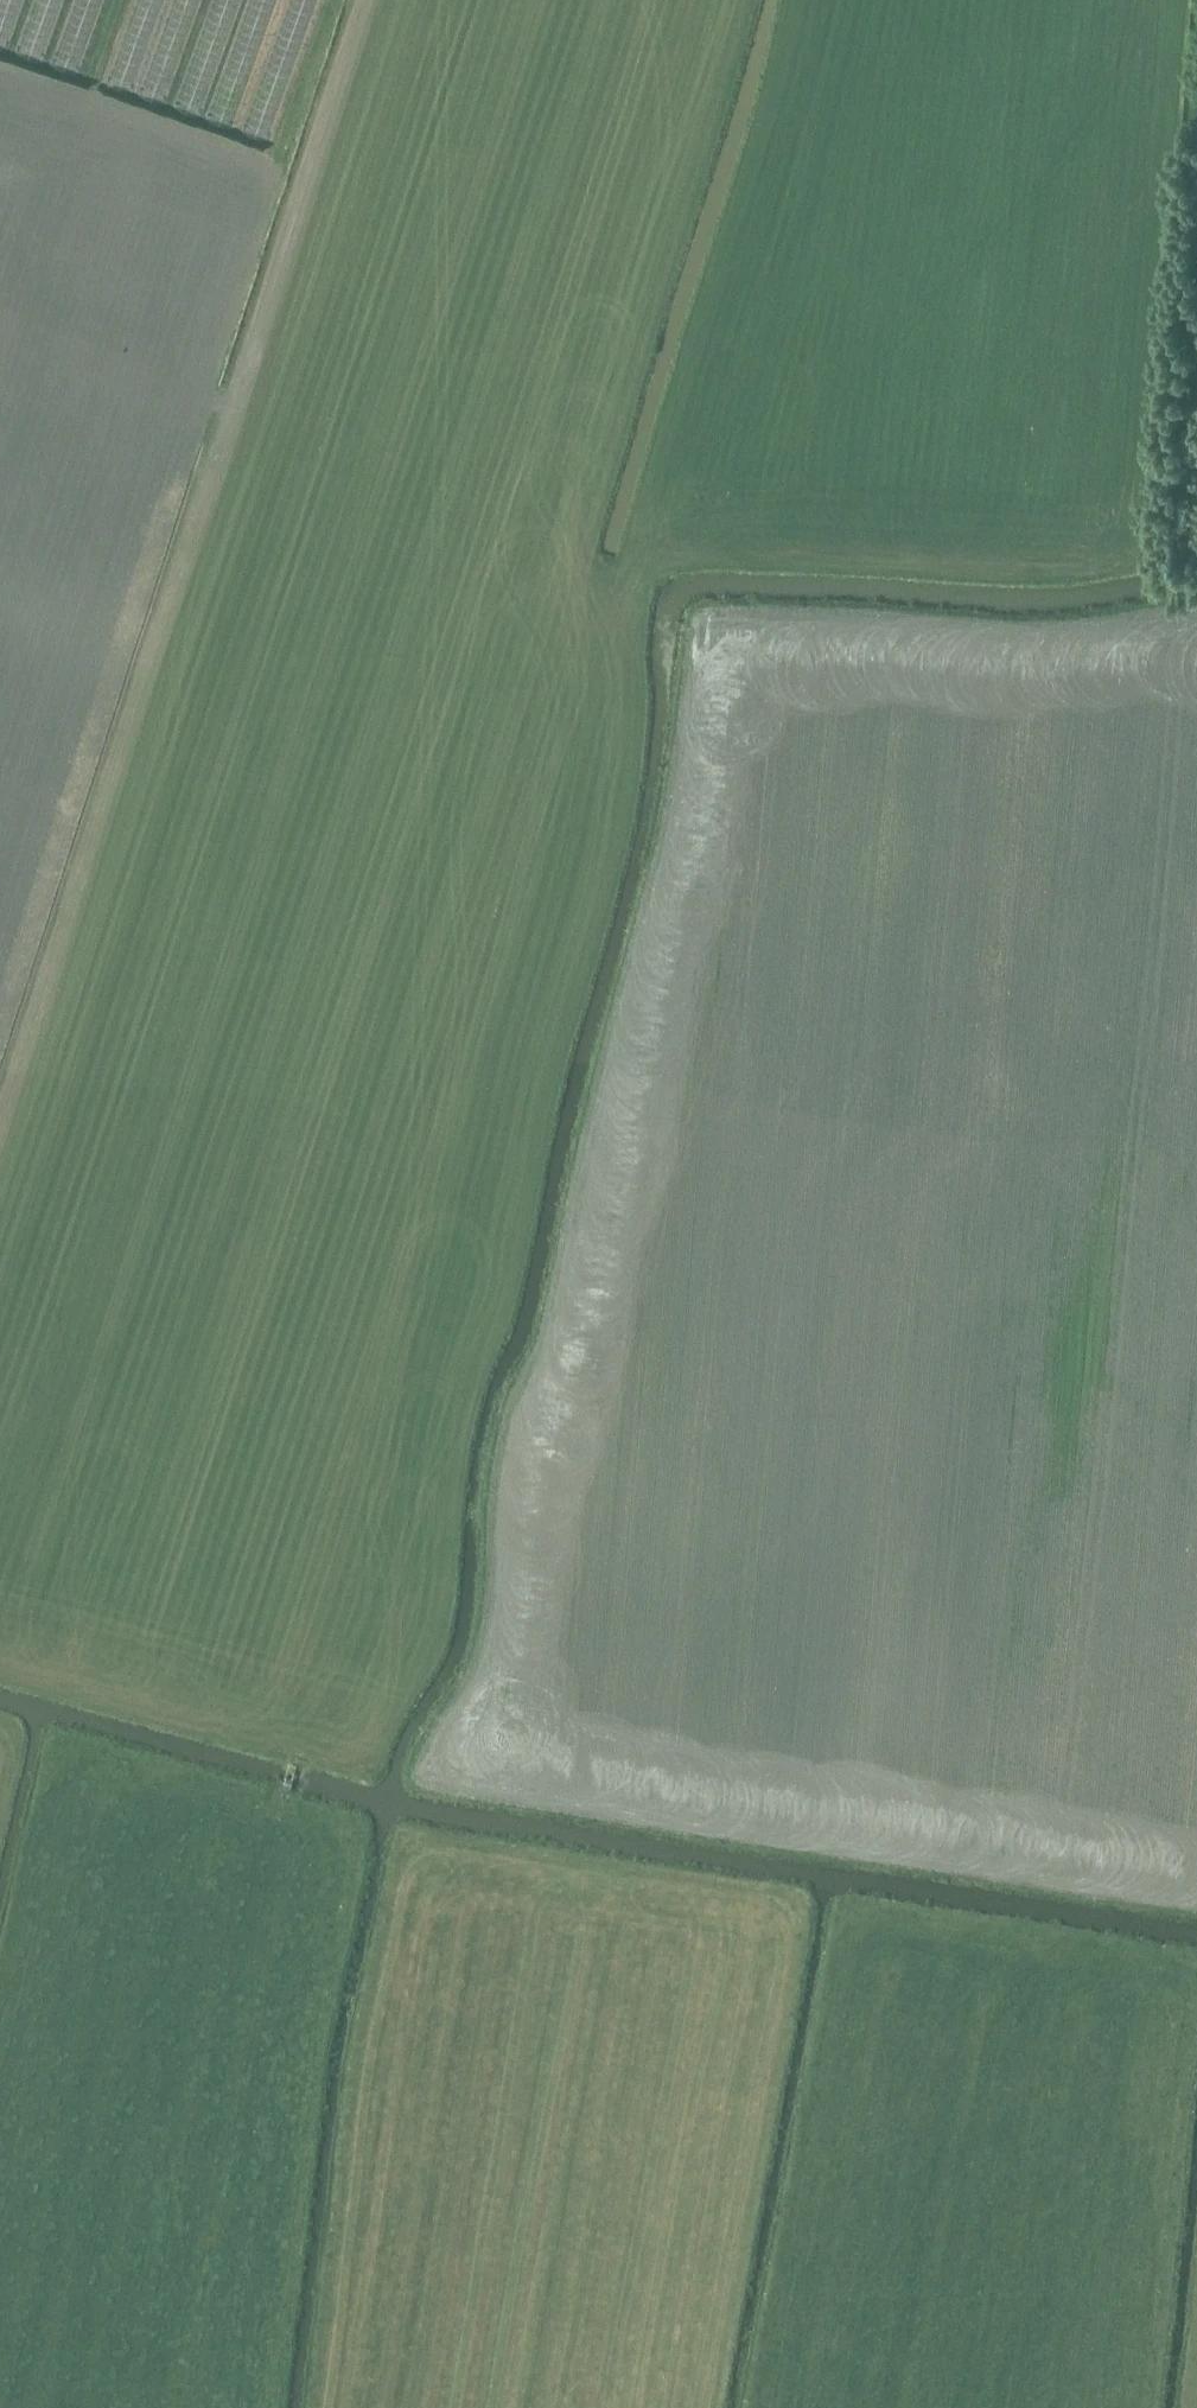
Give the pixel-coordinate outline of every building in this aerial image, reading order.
[(75,63),(79,44),(57,40),(53,59),(75,63)]
